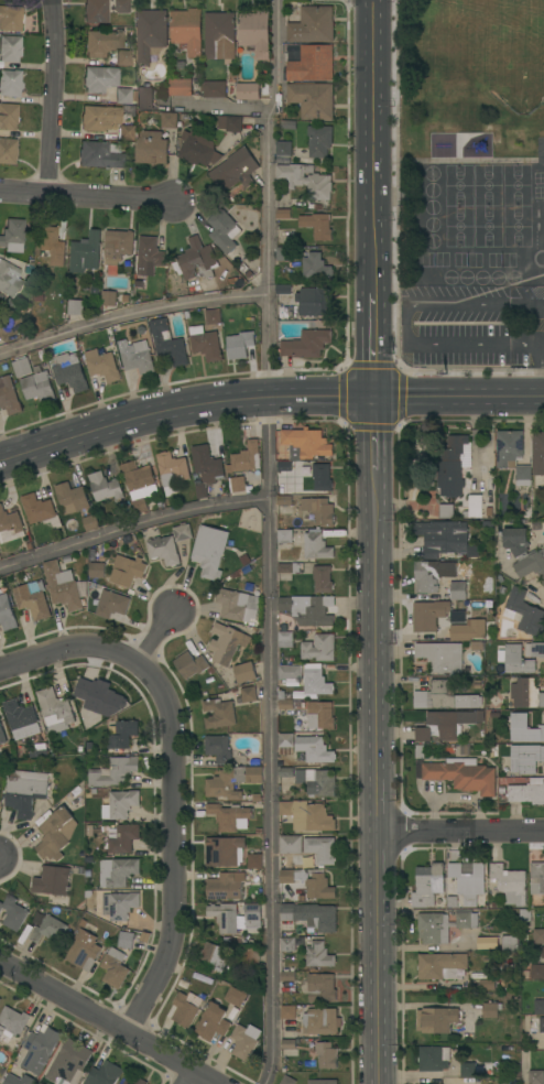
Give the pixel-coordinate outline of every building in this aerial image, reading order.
[(85,4),(85,0),(130,0),(130,13),(116,13),(116,12),(107,12),(107,14),(108,14),(108,18),(107,18),(107,23),(85,22),(85,20),(84,20),(84,17),(85,17),(85,13),(84,13),(84,12),(83,12),(83,6),(84,6),(84,4),(85,4)] [(20,32),(0,31),(0,6),(22,7),(21,14),(22,14),(21,23),(20,32)] [(286,42),(286,23),(301,23),(301,7),(333,7),(333,21),(333,42),(286,42)] [(200,57),(187,57),(187,48),(178,48),(178,43),(171,43),(171,11),(188,11),(188,8),(200,8),(200,57)] [(166,10),(166,52),(160,52),(160,55),(150,55),(150,64),(138,64),(138,11),(166,10)] [(254,50),(247,50),(247,46),(239,46),(239,13),(255,13),(255,10),(269,10),(269,61),(268,61),(268,64),(257,64),(257,59),(254,59),(254,50)] [(235,12),(235,44),(226,44),(226,48),(218,48),(218,58),(205,59),(205,13),(235,12)] [(115,33),(115,29),(123,30),(122,48),(113,48),(113,51),(108,51),(106,51),(106,53),(105,53),(105,58),(86,57),(86,52),(85,52),(86,31),(115,33)] [(18,63),(0,62),(0,56),(0,35),(21,36),(20,46),(21,47),(21,56),(20,56),(20,57),(18,57),(18,63)] [(333,80),(303,80),(286,80),(286,62),(301,62),(301,45),(333,45),(333,80)] [(131,58),(135,58),(135,67),(131,67),(131,66),(116,65),(117,50),(131,51),(131,58)] [(118,68),(117,86),(108,86),(108,88),(104,87),(104,94),(86,93),(86,87),(84,87),(84,86),(83,86),(83,77),(84,77),(85,67),(118,68)] [(7,96),(0,95),(0,69),(13,71),(21,71),(20,82),(22,84),(22,88),(19,90),(19,91),(19,97),(7,97),(7,96)] [(168,96),(168,79),(192,79),(192,96),(168,96)] [(204,98),(204,82),(226,82),(226,98),(204,98)] [(237,100),(237,84),(259,83),(259,99),(237,100)] [(333,84),(333,120),(301,120),(301,104),(286,104),(286,84),(333,84)] [(137,88),(152,87),(152,110),(137,110),(137,88)] [(116,88),(130,89),(131,89),(131,94),(130,94),(130,104),(115,104),(116,88)] [(14,131),(0,130),(0,104),(18,105),(17,118),(18,118),(18,122),(17,122),(17,124),(14,124),(14,131)] [(120,108),(120,124),(109,124),(109,130),(104,130),(104,132),(81,131),(81,123),(80,123),(80,115),(81,115),(83,106),(120,108)] [(161,128),(162,112),(177,112),(176,129),(161,128)] [(226,132),(226,129),(217,129),(218,116),(226,117),(226,116),(242,117),(241,132),(226,132)] [(280,120),(296,121),(296,130),(280,129),(280,120)] [(118,140),(119,124),(133,126),(132,132),(134,132),(134,138),(132,138),(132,141),(118,140)] [(331,144),(330,144),(330,148),(327,148),(327,158),(320,158),(320,159),(317,159),(317,158),(308,158),(309,137),(307,137),(307,126),(333,127),(331,144)] [(135,163),(137,130),(162,132),(162,139),(167,140),(166,164),(135,163)] [(214,150),(215,151),(220,154),(219,158),(218,158),(216,161),(215,161),(214,164),(209,162),(207,166),(198,163),(197,165),(194,163),(193,165),(177,156),(185,141),(181,138),(184,130),(189,133),(191,131),(197,134),(197,132),(200,133),(199,136),(214,142),(214,150)] [(14,164),(0,164),(0,138),(15,139),(15,149),(17,149),(15,158),(14,158),(14,164)] [(107,142),(107,152),(126,154),(126,169),(79,165),(79,159),(78,159),(79,150),(80,141),(107,142)] [(292,142),(291,156),(290,163),(275,163),(276,156),(275,156),(276,141),(292,142)] [(250,174),(252,176),(251,177),(254,182),(251,184),(252,185),(247,188),(247,187),(246,188),(243,186),(242,187),(239,182),(238,183),(239,184),(233,187),(233,186),(230,188),(231,189),(228,191),(222,194),(217,186),(216,187),(213,183),(214,182),(211,178),(210,178),(209,177),(210,176),(208,173),(210,172),(210,171),(213,169),(214,170),(221,163),(225,161),(225,162),(228,160),(227,159),(244,145),(247,150),(249,149),(251,152),(250,153),(260,167),(250,174)] [(307,199),(308,185),(305,185),(305,184),(304,184),(303,186),(294,186),(294,189),(289,189),(289,180),(275,180),(276,165),(290,165),(290,164),(314,165),(314,173),(319,173),(319,175),(330,175),(330,183),(331,183),(331,192),(330,192),(330,200),(307,199)] [(208,235),(215,229),(207,220),(221,207),(237,225),(236,225),(241,231),(232,240),(233,241),(237,245),(236,245),(237,246),(235,248),(227,256),(208,235)] [(274,208),(291,209),(291,218),(274,218),(274,208)] [(314,227),(298,227),(298,216),(313,216),(313,214),(329,214),(329,229),(331,229),(331,241),(328,241),(328,240),(314,240),(314,227)] [(6,247),(0,246),(0,236),(2,236),(2,229),(6,229),(7,218),(24,219),(22,243),(18,243),(17,250),(6,250),(6,247)] [(64,267),(51,265),(51,254),(50,254),(50,250),(42,250),(42,252),(40,252),(40,250),(37,250),(40,226),(57,227),(56,238),(58,238),(58,241),(65,242),(64,267)] [(98,269),(84,269),(84,272),(69,272),(72,241),(80,242),(81,239),(89,240),(90,229),(100,230),(98,269)] [(132,256),(122,254),(121,259),(118,258),(118,265),(105,264),(107,230),(134,232),(132,256)] [(187,239),(197,235),(203,248),(209,245),(218,265),(210,268),(214,275),(205,279),(203,273),(202,273),(198,267),(194,269),(196,272),(194,273),(195,277),(185,281),(176,257),(186,253),(185,250),(191,248),(187,239)] [(156,238),(156,248),(159,248),(159,252),(165,252),(164,267),(154,267),(154,268),(160,269),(160,275),(154,274),(154,277),(137,275),(140,237),(156,238)] [(276,261),(276,247),(291,247),(291,261),(276,261)] [(303,278),(303,258),(308,258),(308,252),(320,252),(320,260),(324,260),(324,267),(333,267),(333,269),(334,269),(334,275),(333,275),(333,278),(303,278)] [(0,260),(0,259),(20,270),(17,278),(23,282),(14,300),(0,292),(0,260)] [(238,268),(243,263),(248,268),(242,273),(238,268)] [(275,284),(291,284),(291,293),(275,293),(275,284)] [(300,316),(300,305),(301,305),(301,302),(295,302),(295,293),(301,293),(301,289),(327,289),(327,294),(331,294),(333,315),(300,316)] [(116,306),(100,305),(101,291),(117,292),(116,306)] [(3,302),(7,297),(13,302),(10,307),(3,302)] [(81,316),(67,315),(68,300),(83,301),(81,316)] [(218,308),(220,322),(206,324),(205,311),(218,308)] [(153,334),(152,334),(149,322),(166,317),(171,339),(170,339),(171,342),(182,338),(188,365),(174,368),(172,358),(159,361),(153,334)] [(217,332),(220,350),(222,360),(207,362),(206,354),(202,355),(202,351),(193,353),(189,335),(191,335),(189,327),(203,325),(204,334),(217,332)] [(293,357),(293,356),(281,356),(281,342),(293,342),(293,340),(301,340),(301,330),(331,330),(331,343),(324,343),(324,350),(320,350),(320,357),(293,357)] [(229,360),(226,337),(240,335),(240,333),(253,332),(254,346),(246,347),(247,358),(229,360)] [(154,371),(140,376),(138,368),(126,371),(124,370),(119,348),(117,342),(127,338),(129,346),(133,345),(132,344),(146,339),(154,371)] [(121,380),(107,384),(105,375),(100,377),(99,373),(91,376),(84,353),(97,348),(99,356),(111,351),(121,380)] [(88,389),(75,393),(73,387),(70,388),(68,382),(58,386),(52,367),(58,365),(55,357),(68,353),(68,355),(76,351),(88,389)] [(34,371),(32,372),(33,372),(17,378),(11,362),(28,357),(31,369),(33,369),(33,367),(45,364),(48,375),(47,376),(56,400),(42,405),(40,397),(26,400),(20,379),(35,375),(34,371)] [(1,409),(0,406),(0,378),(10,375),(18,400),(19,400),(22,412),(8,416),(6,408),(1,409)] [(322,431),(322,438),(327,438),(327,444),(333,444),(333,459),(327,459),(327,460),(313,460),(313,459),(305,459),(301,459),(301,452),(304,452),(304,451),(301,451),(301,447),(294,447),(294,445),(281,445),(281,430),(322,431)] [(523,431),(523,457),(522,457),(522,459),(515,459),(515,460),(508,460),(508,468),(497,468),(497,466),(497,464),(497,455),(497,451),(497,431),(523,431)] [(533,432),(543,432),(543,476),(533,476),(533,457),(533,432)] [(436,460),(442,460),(442,449),(447,449),(447,435),(469,435),(469,437),(471,437),(471,443),(469,443),(469,444),(464,444),(464,454),(461,454),(461,457),(460,457),(460,460),(461,460),(461,479),(465,479),(465,487),(461,487),(461,496),(457,496),(457,498),(446,498),(446,496),(439,496),(439,488),(436,488),(436,460)] [(230,454),(241,454),(240,451),(248,451),(247,440),(258,438),(260,469),(255,469),(255,471),(253,471),(253,470),(232,471),(230,454)] [(191,447),(208,444),(210,457),(214,457),(214,460),(221,458),(225,478),(216,479),(216,484),(206,485),(207,498),(197,499),(195,485),(203,484),(202,473),(195,474),(191,447)] [(168,497),(165,497),(162,477),(161,477),(156,455),(161,454),(161,453),(166,452),(171,451),(172,458),(175,458),(176,459),(185,457),(189,479),(176,481),(178,490),(178,491),(176,492),(172,494),(168,497)] [(126,481),(123,476),(124,476),(123,475),(120,465),(124,464),(124,463),(130,460),(130,462),(134,460),(138,469),(144,467),(143,467),(149,465),(157,491),(155,492),(155,495),(144,498),(149,511),(134,516),(130,501),(132,500),(126,481)] [(314,477),(313,477),(313,476),(308,477),(308,471),(313,471),(313,464),(314,464),(329,464),(329,481),(331,481),(333,491),(314,491),(314,477)] [(531,486),(515,486),(515,466),(531,466),(531,486)] [(112,497),(112,498),(109,499),(109,498),(97,502),(91,485),(90,485),(87,475),(101,470),(104,478),(106,477),(108,483),(112,481),(111,479),(116,478),(116,480),(119,479),(124,498),(121,498),(121,501),(118,502),(117,500),(116,500),(115,497),(112,497)] [(246,490),(232,492),(230,478),(243,476),(246,490)] [(54,487),(56,486),(56,484),(65,480),(66,481),(68,481),(70,490),(83,486),(90,507),(64,516),(54,487)] [(30,525),(28,519),(26,517),(28,517),(24,507),(23,507),(22,503),(21,497),(34,492),(37,501),(42,500),(42,502),(51,499),(56,516),(57,514),(62,527),(53,530),(51,522),(44,524),(43,521),(30,525)] [(468,496),(469,496),(469,495),(480,495),(481,495),(481,518),(468,518),(468,517),(463,517),(463,511),(468,511),(468,496)] [(328,498),(328,505),(333,505),(334,513),(333,513),(333,524),(328,524),(315,524),(315,514),(301,514),(301,499),(328,498)] [(1,544),(0,541),(0,503),(3,512),(7,511),(8,516),(18,512),(24,531),(23,531),(25,536),(1,544)] [(439,505),(453,503),(453,518),(439,518),(439,505)] [(93,514),(93,512),(95,512),(99,528),(86,532),(86,530),(84,531),(83,525),(84,525),(81,518),(93,514)] [(433,522),(457,522),(467,522),(467,544),(479,544),(479,557),(467,557),(467,552),(438,553),(438,560),(423,560),(423,545),(424,545),(424,535),(414,535),(414,522),(433,522)] [(189,523),(193,538),(175,542),(172,528),(189,523)] [(200,524),(229,532),(222,555),(221,555),(218,570),(222,571),(220,579),(216,578),(215,581),(200,577),(203,568),(200,567),(202,563),(192,561),(192,559),(191,559),(200,524)] [(276,543),(301,542),(301,529),(276,530),(276,543)] [(305,533),(309,533),(309,529),(320,529),(320,532),(323,532),(323,541),(325,541),(325,548),(334,548),(334,559),(305,559),(305,533)] [(540,551),(543,548),(543,584),(540,576),(540,577),(537,573),(535,574),(533,572),(520,578),(512,565),(518,562),(515,557),(514,559),(510,549),(504,549),(504,546),(503,546),(503,529),(527,529),(527,541),(529,541),(529,545),(527,546),(530,550),(525,552),(526,554),(536,549),(537,551),(538,550),(540,551)] [(157,557),(156,559),(153,560),(151,560),(151,559),(150,559),(150,556),(149,556),(148,554),(149,554),(148,551),(146,549),(148,549),(146,542),(148,541),(148,540),(151,539),(152,540),(153,540),(153,539),(160,536),(160,539),(173,535),(177,554),(179,564),(175,565),(175,566),(171,567),(171,566),(166,567),(165,565),(164,565),(164,561),(164,559),(160,560),(160,556),(157,557)] [(135,561),(137,556),(142,559),(141,563),(146,565),(142,578),(134,576),(130,588),(109,582),(113,568),(112,568),(117,554),(135,561)] [(52,601),(51,603),(51,599),(52,599),(51,596),(50,597),(50,594),(51,594),(50,592),(48,592),(48,589),(46,589),(45,585),(46,585),(44,579),(46,578),(43,563),(56,560),(61,573),(72,570),(74,581),(76,579),(80,599),(85,598),(86,605),(83,606),(84,609),(69,613),(66,604),(62,605),(62,603),(53,605),(52,601)] [(416,579),(414,579),(415,562),(446,562),(446,572),(437,572),(437,585),(438,585),(438,590),(437,590),(437,593),(416,593),(416,579)] [(105,563),(105,578),(89,578),(89,563),(105,563)] [(303,563),(303,573),(278,573),(278,563),(303,563)] [(330,582),(333,582),(333,585),(334,585),(334,589),(333,589),(333,593),(315,593),(315,578),(313,578),(313,566),(330,566),(330,582)] [(12,588),(42,579),(45,589),(44,590),(44,592),(43,592),(51,617),(34,622),(31,609),(28,610),(26,608),(19,610),(12,588)] [(466,582),(466,599),(450,600),(450,582),(466,582)] [(540,609),(543,611),(543,630),(541,638),(531,633),(527,633),(524,631),(516,629),(520,622),(502,616),(505,608),(504,608),(513,585),(527,590),(523,601),(529,604),(527,605),(534,607),(537,607),(540,609)] [(219,588),(219,587),(222,587),(222,588),(252,595),(254,586),(261,587),(259,597),(260,597),(258,610),(257,610),(254,624),(242,621),(242,622),(220,617),(222,604),(215,603),(218,588),(219,588)] [(98,605),(102,589),(105,589),(105,588),(110,589),(109,592),(131,598),(126,615),(116,611),(115,615),(111,614),(109,619),(95,615),(98,605)] [(1,624),(0,624),(0,595),(6,593),(9,603),(12,601),(13,606),(11,607),(18,627),(4,631),(1,624)] [(320,627),(320,626),(306,626),(306,627),(298,627),(298,616),(292,617),(292,611),(278,611),(278,597),(292,597),(334,596),(334,606),(325,606),(325,616),(334,615),(334,626),(320,627)] [(413,603),(434,603),(434,601),(450,601),(450,611),(447,611),(447,613),(446,613),(446,617),(436,617),(436,627),(437,627),(437,629),(436,629),(436,632),(413,632),(413,603)] [(228,668),(211,660),(215,653),(207,649),(213,639),(217,641),(220,636),(211,631),(216,622),(227,628),(228,627),(251,638),(246,648),(238,644),(228,668)] [(450,641),(450,625),(470,625),(470,640),(450,641)] [(293,631),(293,648),(279,648),(278,631),(293,631)] [(316,661),(316,658),(313,658),(313,659),(301,659),(301,642),(313,642),(313,647),(314,647),(314,635),(335,635),(335,661),(316,661)] [(531,642),(543,642),(543,658),(538,658),(538,657),(525,657),(525,643),(531,643),(531,642)] [(461,643),(461,672),(432,673),(432,662),(427,662),(427,658),(414,658),(414,643),(461,643)] [(505,673),(505,661),(503,661),(503,652),(504,652),(504,644),(522,644),(522,658),(523,658),(523,660),(535,660),(535,673),(505,673)] [(186,681),(172,662),(187,651),(194,660),(202,654),(209,666),(198,674),(197,673),(186,681)] [(238,684),(232,666),(251,661),(257,679),(238,684)] [(304,694),(304,671),(306,671),(306,663),(322,663),(323,676),(325,676),(325,683),(334,683),(334,686),(334,691),(334,694),(304,694)] [(279,679),(279,665),(292,665),(292,664),(302,664),(302,679),(279,679)] [(538,693),(543,693),(543,707),(513,707),(513,698),(510,700),(510,683),(516,683),(516,678),(534,678),(534,686),(536,686),(536,689),(538,689),(538,693)] [(414,708),(413,692),(427,692),(427,694),(431,693),(431,680),(447,680),(447,681),(454,681),(454,695),(481,695),(481,707),(414,708)] [(116,690),(108,711),(97,706),(94,715),(78,709),(86,690),(94,693),(98,682),(116,690)] [(53,686),(57,700),(66,696),(75,722),(68,725),(69,728),(51,735),(36,692),(53,686)] [(257,701),(242,703),(240,689),(254,686),(257,701)] [(279,709),(279,700),(278,700),(278,691),(284,691),(284,700),(293,700),(293,709),(279,709)] [(15,740),(6,713),(2,703),(15,698),(19,707),(23,706),(24,708),(32,706),(37,723),(41,733),(15,740)] [(206,729),(204,717),(214,716),(213,714),(214,714),(214,709),(204,712),(202,701),(220,698),(221,703),(232,701),(236,725),(206,729)] [(308,728),(308,702),(317,702),(331,702),(331,717),(335,717),(334,728),(308,728)] [(476,712),(476,711),(483,711),(483,722),(476,722),(476,724),(461,724),(461,737),(457,737),(457,740),(439,740),(438,724),(426,725),(426,712),(476,712)] [(538,725),(543,725),(543,741),(511,741),(511,713),(527,713),(527,728),(538,728),(538,725)] [(108,749),(107,735),(117,735),(117,722),(138,722),(138,735),(129,735),(130,749),(108,749)] [(415,741),(415,727),(431,727),(431,741),(415,741)] [(323,733),(323,737),(324,737),(324,745),(326,745),(327,751),(335,751),(335,754),(336,754),(336,760),(335,760),(335,762),(306,762),(306,751),(295,751),(295,733),(323,733)] [(293,734),(294,755),(279,755),(279,734),(293,734)] [(228,736),(228,750),(231,750),(231,765),(216,765),(216,755),(205,756),(205,736),(228,736)] [(46,744),(46,749),(47,749),(47,757),(30,758),(29,751),(35,750),(34,744),(46,744)] [(541,746),(543,746),(543,761),(536,761),(536,774),(520,774),(520,772),(511,772),(511,746),(541,745),(541,746)] [(110,768),(110,757),(129,757),(139,757),(139,771),(131,771),(131,774),(126,774),(126,785),(101,785),(101,787),(88,787),(88,770),(101,770),(101,768),(110,768)] [(477,759),(477,766),(486,766),(486,768),(496,768),(496,796),(480,796),(480,791),(461,791),(461,789),(454,789),(454,780),(422,780),(422,763),(446,763),(446,759),(477,759)] [(205,796),(205,779),(214,779),(214,777),(219,777),(219,770),(233,770),(233,767),(262,767),(262,783),(246,783),(246,782),(233,782),(233,791),(241,791),(241,800),(228,800),(228,796),(205,796)] [(48,773),(45,800),(33,798),(31,811),(32,811),(32,821),(17,819),(18,810),(13,810),(13,806),(6,805),(9,770),(48,773)] [(295,770),(315,770),(328,770),(328,776),(334,776),(335,796),(317,796),(317,794),(307,794),(307,783),(305,783),(295,783),(295,770)] [(530,778),(543,778),(543,780),(543,805),(527,805),(527,801),(508,802),(508,785),(530,785),(530,778)] [(128,792),(128,790),(139,790),(139,805),(130,805),(130,811),(127,811),(127,820),(101,820),(101,805),(109,805),(109,792),(128,792)] [(279,802),(292,802),(292,801),(307,801),(307,804),(314,804),(314,803),(322,803),(322,804),(324,804),(324,807),(326,807),(326,813),(327,813),(327,815),(333,815),(333,820),(335,820),(335,830),(293,831),(293,815),(279,815),(279,802)] [(220,804),(220,805),(221,805),(221,806),(220,806),(220,807),(231,807),(231,805),(240,805),(240,807),(250,807),(250,809),(252,809),(252,819),(248,819),(248,830),(237,830),(237,833),(219,833),(219,822),(216,822),(216,814),(205,814),(205,804),(220,804)] [(64,806),(74,817),(73,819),(77,824),(69,841),(69,842),(59,852),(64,856),(57,863),(54,857),(51,860),(47,856),(44,859),(34,848),(42,842),(41,839),(45,836),(39,827),(64,806)] [(139,825),(139,839),(131,839),(131,853),(108,854),(108,838),(109,838),(108,826),(117,825),(139,825)] [(302,835),(302,854),(280,854),(279,836),(302,835)] [(206,838),(244,838),(244,847),(242,847),(242,863),(240,863),(240,866),(238,866),(238,867),(206,867),(206,838)] [(335,838),(335,865),(316,865),(316,853),(304,853),(304,838),(335,838)] [(248,854),(262,854),(262,868),(247,868),(248,854)] [(139,859),(139,874),(130,874),(130,877),(126,877),(126,888),(106,888),(106,887),(100,887),(100,879),(106,879),(106,878),(110,878),(110,872),(112,872),(112,859),(139,859)] [(415,867),(432,867),(432,863),(443,863),(444,892),(434,893),(434,906),(427,906),(427,908),(412,908),(411,892),(416,892),(415,867)] [(457,895),(457,878),(448,878),(448,863),(461,863),(461,876),(470,876),(470,875),(474,874),(474,863),(485,863),(485,895),(477,895),(477,906),(464,906),(463,895),(457,895)] [(490,863),(503,863),(503,871),(525,870),(526,907),(515,907),(515,904),(505,904),(505,892),(497,892),(497,879),(490,879),(490,863)] [(543,893),(543,895),(529,895),(527,882),(530,882),(530,863),(543,863),(543,893)] [(70,868),(67,896),(41,892),(41,893),(32,892),(32,887),(31,887),(31,882),(33,882),(33,877),(42,878),(43,865),(70,868)] [(280,884),(280,869),(324,869),(324,878),(327,878),(328,887),(335,887),(335,898),(306,898),(306,887),(305,887),(305,880),(294,880),(294,884),(280,884)] [(244,872),(244,881),(240,881),(241,899),(206,899),(206,879),(219,879),(219,872),(244,872)] [(130,893),(129,892),(140,892),(140,908),(130,908),(130,912),(128,912),(128,921),(110,921),(110,915),(102,915),(102,895),(110,895),(110,893),(130,893)] [(2,908),(0,912),(0,902),(3,903),(9,895),(18,899),(15,903),(29,911),(18,932),(2,923),(8,914),(6,913),(7,910),(2,908)] [(446,908),(446,897),(457,897),(457,907),(446,908)] [(260,903),(260,926),(244,928),(244,903),(260,903)] [(280,937),(281,937),(281,913),(280,913),(280,903),(294,903),(294,906),(318,904),(318,906),(334,906),(334,907),(336,907),(336,933),(318,933),(318,930),(307,930),(307,920),(294,921),(295,951),(280,951),(280,937)] [(220,906),(220,904),(237,904),(237,934),(219,934),(219,923),(217,924),(217,917),(206,917),(206,906),(220,906)] [(520,921),(519,909),(531,909),(531,921),(520,921)] [(417,913),(443,913),(443,914),(448,914),(448,922),(456,922),(456,910),(472,910),(472,913),(478,913),(478,929),(456,929),(456,926),(448,926),(448,944),(422,944),(422,939),(418,939),(418,931),(417,931),(417,913)] [(35,926),(32,924),(36,914),(45,920),(47,914),(68,925),(61,941),(51,936),(50,939),(43,935),(39,944),(29,939),(35,926)] [(73,946),(70,945),(79,928),(97,936),(95,941),(97,942),(96,944),(101,947),(95,961),(96,961),(89,972),(65,960),(73,946)] [(533,929),(543,929),(543,944),(533,944),(533,929)] [(134,933),(132,948),(118,947),(120,931),(134,933)] [(502,936),(518,935),(518,951),(502,951),(502,936)] [(306,966),(306,946),(312,946),(312,941),(324,941),(324,948),(327,948),(327,955),(335,955),(335,966),(306,966)] [(206,942),(235,952),(230,965),(226,964),(221,977),(207,972),(210,963),(200,960),(206,942)] [(126,955),(120,964),(130,969),(119,990),(102,980),(108,971),(99,966),(107,954),(108,954),(111,946),(126,955)] [(258,971),(240,968),(243,947),(261,950),(258,971)] [(467,954),(467,968),(457,968),(457,979),(418,979),(418,969),(417,969),(417,966),(418,965),(418,954),(467,954)] [(515,962),(515,974),(507,975),(507,977),(502,977),(502,963),(515,962)] [(531,964),(543,964),(543,979),(531,979),(531,964)] [(280,980),(280,972),(294,972),(294,980),(280,980)] [(308,975),(334,974),(334,989),(336,989),(336,1000),(315,1001),(316,1002),(308,1002),(308,975)] [(494,979),(494,989),(480,989),(480,979),(494,979)] [(224,999),(231,986),(239,990),(241,986),(249,990),(247,995),(248,995),(240,1008),(224,999)] [(177,1007),(172,1005),(178,991),(187,996),(189,991),(203,999),(198,1008),(199,1008),(188,1029),(171,1019),(177,1007)] [(224,1037),(216,1032),(210,1042),(195,1032),(205,1015),(204,1013),(211,1000),(220,1006),(219,1007),(227,1011),(222,1019),(225,1020),(226,1018),(231,1021),(230,1022),(231,1023),(224,1037)] [(534,1000),(543,1000),(543,1015),(534,1015),(534,1000)] [(502,1004),(501,1010),(498,1010),(498,1018),(482,1018),(483,1002),(502,1004)] [(8,1044),(0,1040),(0,1015),(6,1006),(21,1015),(23,1011),(30,1016),(29,1019),(30,1019),(20,1036),(18,1033),(17,1037),(15,1036),(15,1037),(12,1036),(8,1044)] [(281,1006),(295,1006),(295,1019),(281,1019),(281,1006)] [(303,1013),(307,1013),(307,1009),(336,1008),(337,1021),(338,1021),(338,1032),(337,1032),(337,1034),(307,1034),(307,1033),(303,1033),(303,1013)] [(458,1008),(458,1022),(454,1022),(454,1023),(450,1023),(449,1033),(422,1033),(422,1031),(416,1031),(416,1010),(422,1010),(422,1008),(458,1008)] [(529,1018),(543,1018),(543,1032),(538,1032),(529,1032),(529,1018)] [(40,1076),(28,1070),(28,1071),(19,1065),(28,1050),(23,1048),(31,1032),(37,1036),(40,1031),(44,1023),(48,1026),(48,1027),(57,1032),(57,1031),(63,1034),(57,1043),(57,1042),(50,1056),(51,1056),(40,1076)] [(237,1025),(247,1029),(244,1033),(258,1041),(247,1062),(231,1053),(236,1044),(235,1043),(236,1040),(230,1037),(237,1025)] [(78,1069),(69,1083),(57,1083),(45,1077),(58,1053),(58,1054),(68,1038),(93,1051),(83,1071),(78,1069)] [(281,1049),(281,1039),(295,1038),(295,1049),(281,1049)] [(316,1042),(331,1042),(331,1048),(337,1048),(337,1059),(336,1059),(337,1069),(319,1069),(319,1054),(316,1054),(316,1042)] [(443,1047),(443,1048),(449,1048),(450,1061),(448,1061),(448,1069),(443,1069),(443,1071),(420,1072),(418,1062),(417,1062),(417,1058),(418,1058),(418,1047),(443,1047)] [(119,1077),(115,1083),(83,1083),(93,1066),(99,1071),(106,1060),(123,1070),(119,1077)] [(460,1062),(475,1062),(475,1069),(480,1069),(480,1074),(475,1074),(475,1077),(460,1077),(460,1062)] [(543,1071),(543,1083),(529,1083),(529,1071),(543,1071)] [(36,1081),(34,1083),(3,1083),(9,1073),(21,1080),(22,1077),(24,1074),(36,1081)] [(148,1082),(146,1083),(124,1083),(130,1073),(148,1082)] [(296,1081),(295,1083),(279,1083),(285,1074),(296,1081)]
